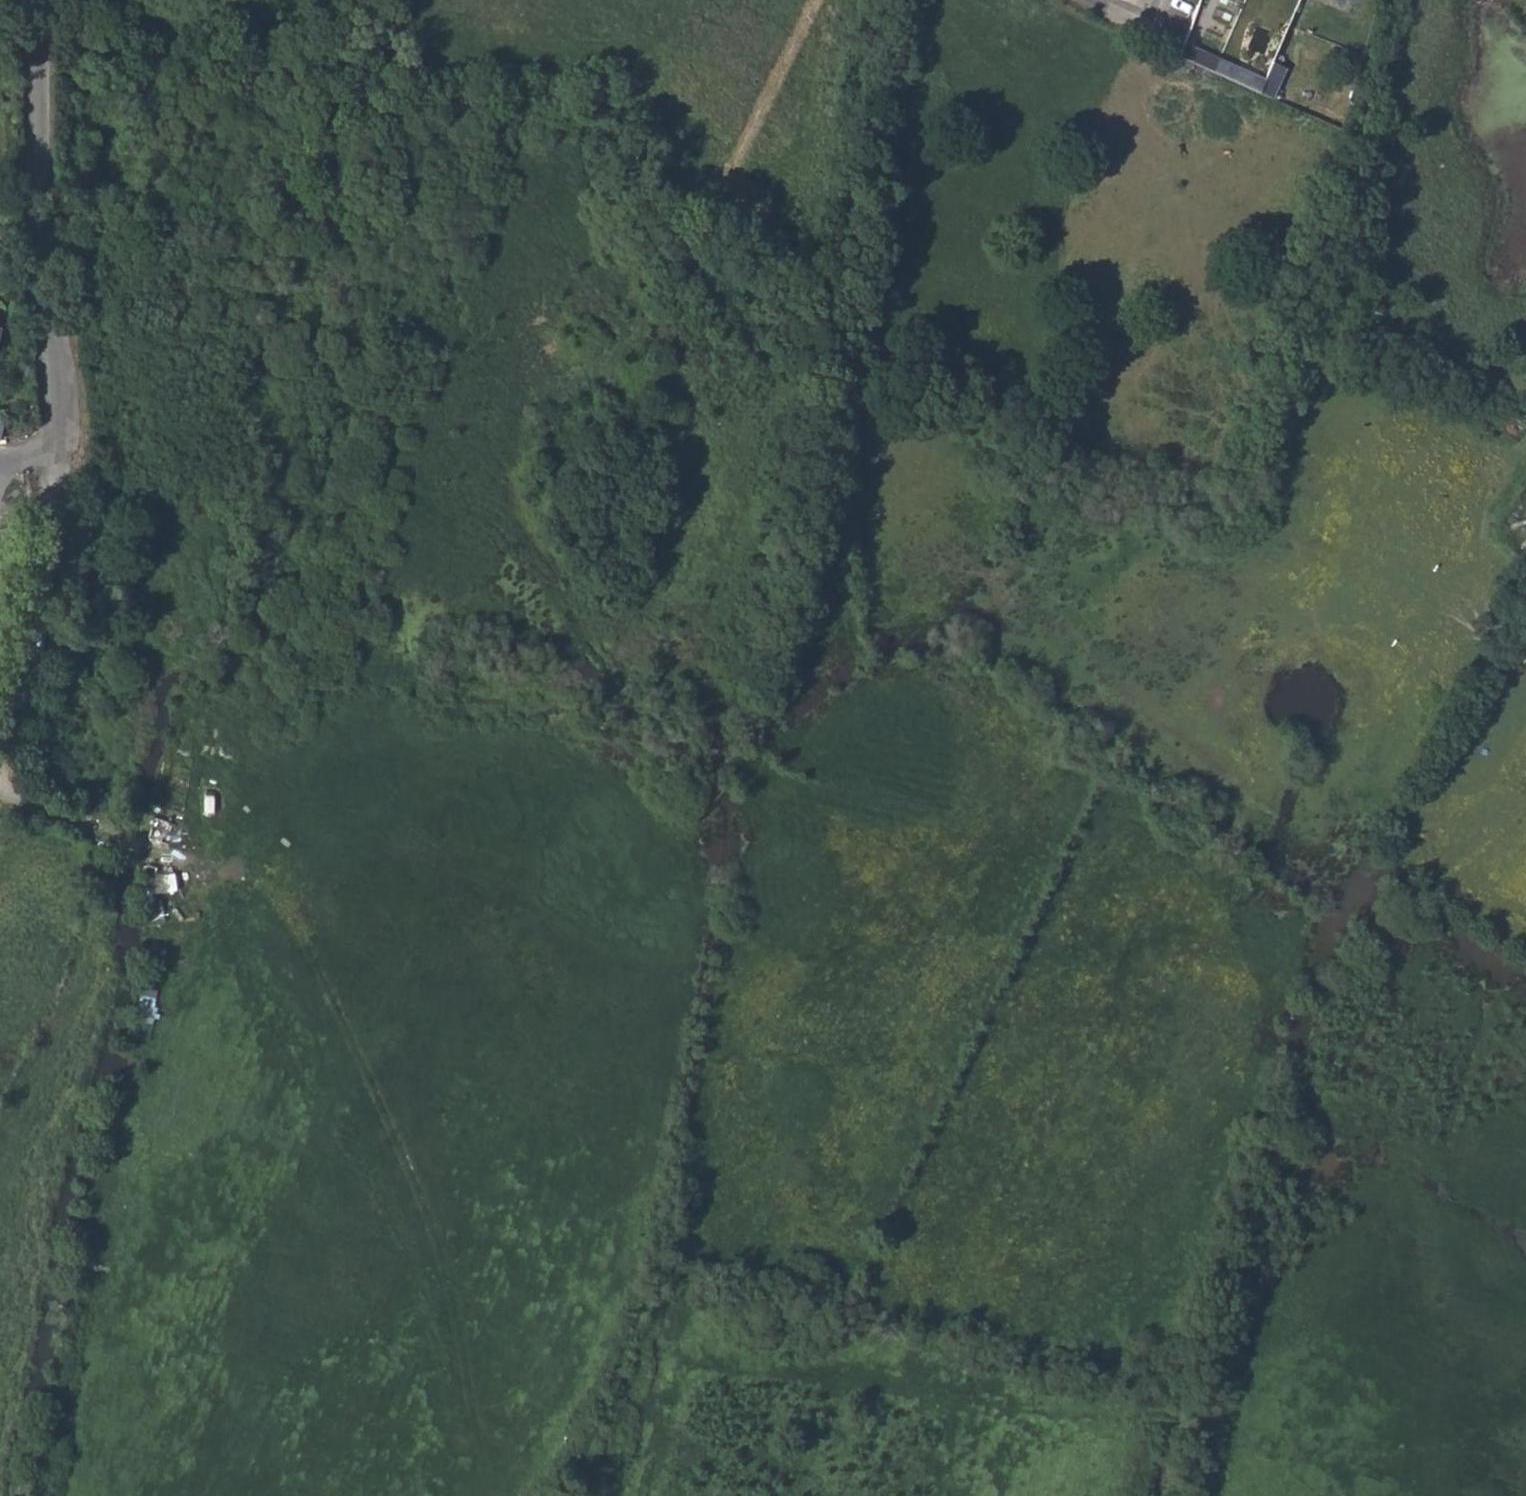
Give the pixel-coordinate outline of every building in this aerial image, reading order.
[(1216,58),(1186,45),(1181,58),(1210,71),(1216,58)] [(1262,77),(1216,58),(1210,71),(1255,93),(1262,77)] [(1282,68),(1268,62),(1262,77),(1255,93),(1269,101),(1282,68)]
